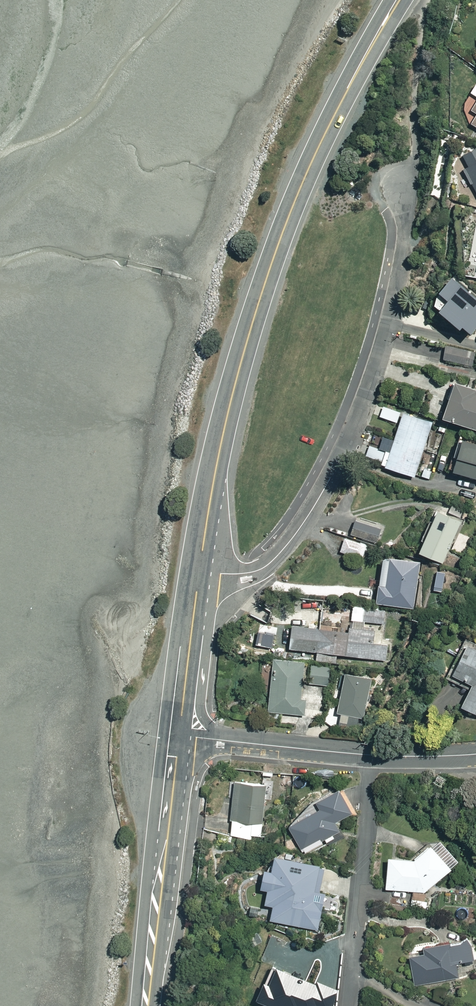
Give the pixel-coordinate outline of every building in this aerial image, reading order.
[(465,158),(470,167),(464,171),(475,193),(475,153),(465,158)] [(448,274),(433,291),(441,299),(433,307),(454,326),(457,323),(467,333),(475,323),(475,300),(448,274)] [(446,423),(475,431),(475,396),(456,390),(446,423)] [(382,406),(378,416),(394,422),(398,412),(382,406)] [(387,471),(416,479),(431,432),(424,430),(427,420),(404,413),(387,471)] [(323,415),(320,421),(326,424),(329,417),(323,415)] [(454,475),(475,480),(475,448),(461,445),(454,475)] [(441,513),(421,555),(445,566),(464,524),(441,513)] [(379,529),(354,520),(349,533),(375,542),(379,529)] [(365,545),(343,537),(339,550),(360,558),(365,545)] [(380,586),(377,605),(415,610),(421,569),(390,565),(387,587),(380,586)] [(295,629),(293,648),(320,651),(319,655),(391,663),(394,644),(372,642),(374,626),(350,623),(349,635),(295,629)] [(475,715),(475,650),(470,647),(455,678),(474,687),(464,709),(475,715)] [(307,665),(274,662),(270,714),(307,717),(309,690),(296,689),(297,679),(305,680),(307,665)] [(328,667),(310,665),(308,683),(326,685),(328,667)] [(346,674),(338,714),(365,720),(373,680),(346,674)] [(266,781),(232,780),(231,832),(265,833),(266,781)] [(294,835),(302,850),(340,828),(335,820),(354,809),(339,783),(313,798),(318,805),(297,818),(303,829),(294,835)] [(386,853),(387,887),(425,890),(453,867),(430,840),(414,854),(386,853)] [(270,904),(267,918),(317,930),(325,896),(317,894),(325,862),(275,850),(270,866),(262,864),(257,885),(265,887),(262,902),(270,904)] [(410,953),(415,984),(456,976),(453,960),(475,956),(471,935),(422,944),(423,950),(410,953)] [(269,999),(286,1005),(321,1005),(329,986),(271,961),(262,981),(275,987),(269,999)]
